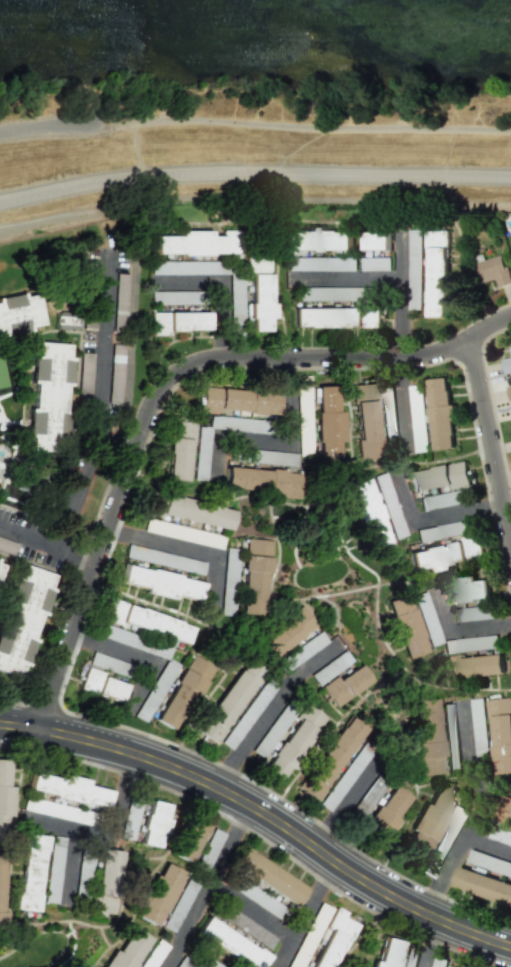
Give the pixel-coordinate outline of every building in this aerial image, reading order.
[(350,232),(323,232),(323,228),(308,228),(308,232),(281,232),(281,250),(350,251),(350,232)] [(447,229),(424,229),(424,247),(428,247),(429,317),(447,317),(447,229)] [(156,236),(156,255),(239,254),(239,231),(223,231),(223,236),(211,236),(211,231),(181,231),(181,236),(156,236)] [(389,249),(389,232),(363,233),(364,250),(389,249)] [(502,254),(475,263),(482,283),(495,280),(497,288),(510,283),(502,254)] [(246,259),(248,274),(270,271),(268,256),(246,259)] [(268,331),(268,319),(274,319),(273,304),(270,304),(269,275),(250,275),(250,303),(245,303),(245,319),(250,319),(250,331),(268,331)] [(37,291),(0,297),(0,333),(31,327),(42,325),(37,291)] [(380,327),(379,304),(362,305),(362,308),(292,309),(293,328),(380,327)] [(208,312),(150,313),(150,336),(168,336),(168,331),(208,330),(208,312)] [(56,330),(78,330),(79,313),(57,313),(56,330)] [(507,342),(510,357),(501,360),(505,375),(510,374),(510,341),(507,342)] [(69,344),(38,342),(37,355),(34,355),(32,409),(29,409),(27,451),(49,452),(50,437),(64,437),(67,386),(70,386),(71,357),(68,357),(69,344)] [(455,449),(453,420),(457,420),(456,405),(451,405),(448,378),(428,380),(434,451),(455,449)] [(357,458),(379,457),(374,383),(353,385),(357,458)] [(201,412),(220,414),(220,411),(275,415),(277,395),(264,394),(264,392),(203,386),(201,412)] [(316,464),(337,463),(337,442),(342,442),(341,411),(335,412),(335,386),(315,386),(316,464)] [(205,481),(211,429),(198,427),(192,480),(205,481)] [(189,439),(168,438),(166,480),(186,481),(189,439)] [(411,493),(469,485),(466,463),(408,471),(411,493)] [(224,491),(299,496),(300,472),(225,468),(224,491)] [(405,535),(385,475),(373,479),(393,539),(405,535)] [(347,484),(366,550),(385,545),(367,478),(347,484)] [(471,501),(469,489),(418,499),(421,511),(471,501)] [(233,511),(147,493),(143,513),(228,531),(233,511)] [(410,570),(424,568),(483,558),(479,535),(463,538),(463,542),(407,552),(410,570)] [(17,546),(2,538),(0,543),(0,549),(12,556),(17,546)] [(270,557),(271,541),(246,538),(244,554),(270,557)] [(125,556),(162,566),(164,558),(157,556),(158,552),(128,544),(125,556)] [(229,586),(229,587),(235,587),(236,549),(225,549),(224,586),(229,586)] [(269,557),(243,555),(238,613),(260,615),(264,573),(268,573),(269,557)] [(15,565),(0,629),(0,672),(18,676),(20,666),(26,667),(38,614),(43,616),(53,573),(15,565)] [(143,593),(172,599),(172,595),(198,601),(202,581),(122,566),(119,583),(143,588),(143,593)] [(447,585),(449,603),(490,599),(488,580),(476,582),(475,577),(459,578),(459,584),(447,585)] [(413,595),(428,646),(440,643),(425,592),(413,595)] [(402,659),(424,652),(406,594),(385,601),(402,659)] [(190,624),(108,601),(103,620),(119,625),(119,624),(185,643),(190,624)] [(315,627),(302,608),(255,641),(268,660),(315,627)] [(454,620),(493,620),(493,608),(454,608),(454,620)] [(284,673),(326,641),(318,631),(277,664),(284,673)] [(122,672),(124,660),(90,655),(88,667),(122,672)] [(211,666),(191,655),(154,720),(174,731),(211,666)] [(446,680),(505,676),(504,655),(463,658),(462,655),(444,656),(446,680)] [(196,732),(213,743),(262,671),(244,659),(196,732)] [(370,682),(358,665),(338,679),(336,676),(319,687),(334,708),(370,682)] [(100,677),(101,673),(85,667),(78,689),(118,702),(124,685),(100,677)] [(219,742),(229,750),(277,686),(266,679),(219,742)] [(488,754),(485,698),(472,699),(475,755),(488,754)] [(490,699),(495,775),(510,774),(510,698),(490,699)] [(436,699),(414,700),(416,744),(414,744),(416,776),(441,774),(436,699)] [(324,717),(305,704),(262,767),(281,780),(324,717)] [(443,704),(444,743),(456,743),(455,704),(443,704)] [(364,728),(347,717),(297,789),(314,801),(364,728)] [(317,804),(327,812),(371,753),(360,746),(317,804)] [(11,787),(7,787),(8,761),(0,761),(0,817),(9,817),(11,787)] [(109,791),(85,786),(86,782),(31,771),(27,793),(105,809),(109,791)] [(457,790),(437,780),(402,849),(423,859),(457,790)] [(409,798),(393,785),(364,821),(385,837),(397,821),(393,818),(409,798)] [(510,824),(510,799),(503,797),(498,821),(510,824)] [(119,838),(131,841),(141,800),(128,798),(119,838)] [(28,812),(89,825),(92,812),(30,799),(28,812)] [(138,843),(160,849),(167,820),(163,820),(167,805),(149,800),(138,843)] [(468,813),(457,806),(420,873),(432,879),(468,813)] [(171,855),(191,864),(208,823),(188,814),(171,855)] [(207,870),(223,834),(213,829),(196,865),(207,870)] [(500,832),(499,843),(510,845),(510,833),(500,832)] [(15,910),(38,912),(40,895),(36,895),(38,883),(39,883),(44,836),(23,834),(15,910)] [(46,886),(58,887),(63,838),(51,836),(46,886)] [(120,852),(99,849),(98,852),(80,850),(73,903),(89,905),(88,911),(112,914),(120,852)] [(492,870),(496,859),(471,850),(467,861),(492,870)] [(156,927),(182,872),(160,862),(140,903),(141,903),(135,917),(156,927)] [(460,867),(453,887),(510,906),(510,884),(460,867)] [(285,905),(235,880),(230,890),(279,916),(285,905)] [(162,928),(173,933),(195,886),(184,881),(162,928)] [(344,938),(350,940),(357,924),(342,918),(345,912),(335,908),(309,966),(331,966),(344,938)] [(195,933),(246,966),(260,966),(267,957),(205,917),(195,933)] [(149,937),(131,927),(116,953),(111,950),(102,966),(132,966),(149,937)] [(370,966),(394,966),(399,941),(382,938),(377,962),(371,961),(370,966)] [(419,954),(406,951),(402,966),(415,966),(419,954)] [(202,957),(196,966),(219,966),(202,957)] [(448,960),(436,957),(433,966),(446,966),(448,960)]
